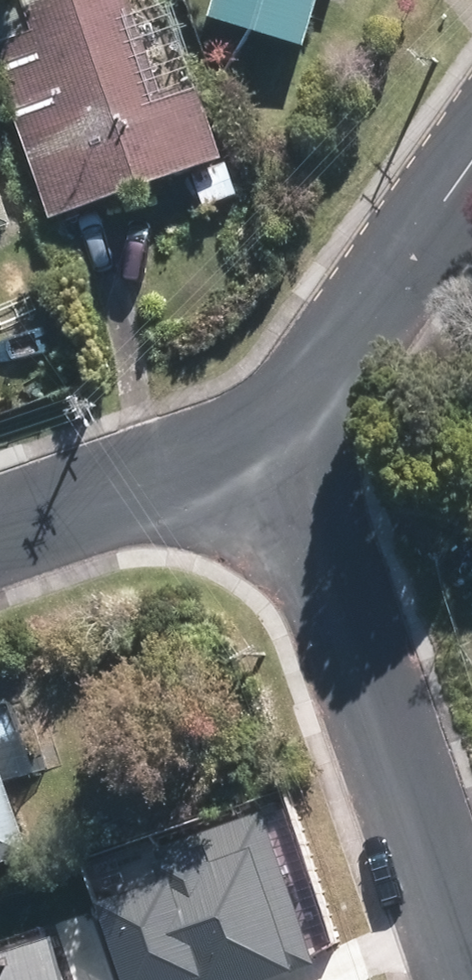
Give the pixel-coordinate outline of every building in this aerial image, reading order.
[(0,53),(0,67),(53,216),(211,160),(190,101),(158,112),(118,0),(23,0),(37,40),(0,53)] [(212,18),(299,45),(313,0),(218,0),(212,18)] [(17,854),(0,803),(0,860),(17,854)] [(44,950),(0,965),(0,979),(54,979),(44,950)]
